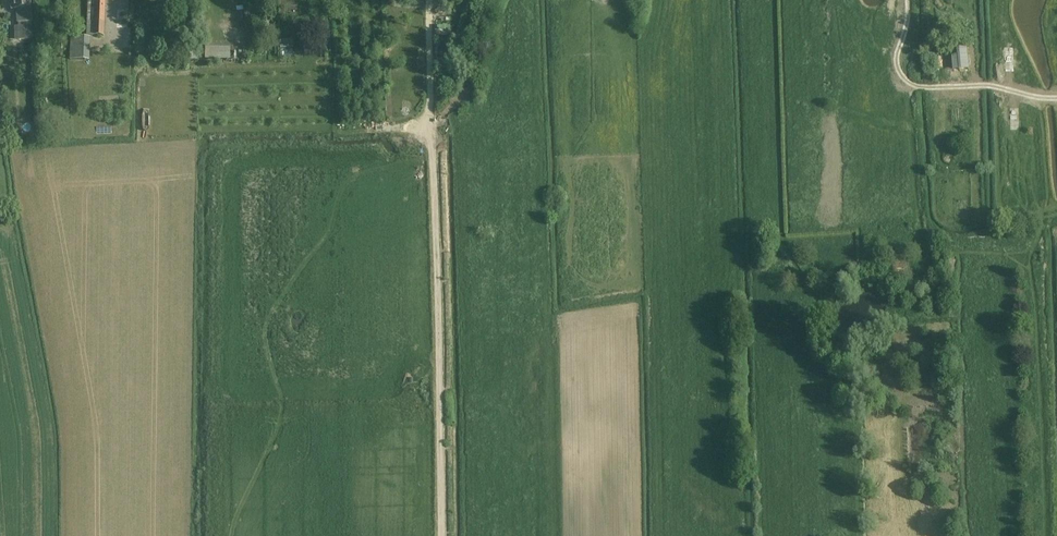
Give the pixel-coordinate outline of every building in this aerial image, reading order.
[(30,0),(12,0),(13,10),(31,9),(30,0)] [(94,23),(105,23),(105,0),(95,0),(94,23)] [(128,12),(118,12),(118,21),(128,21),(128,12)] [(117,27),(116,35),(116,37),(124,37),(123,41),(132,42),(132,26),(117,25),(117,27)] [(15,40),(32,40),(31,26),(14,27),(15,40)] [(292,49),(279,50),(280,57),(293,56),(292,49)] [(84,91),(76,91),(77,102),(85,101),(84,91)]
